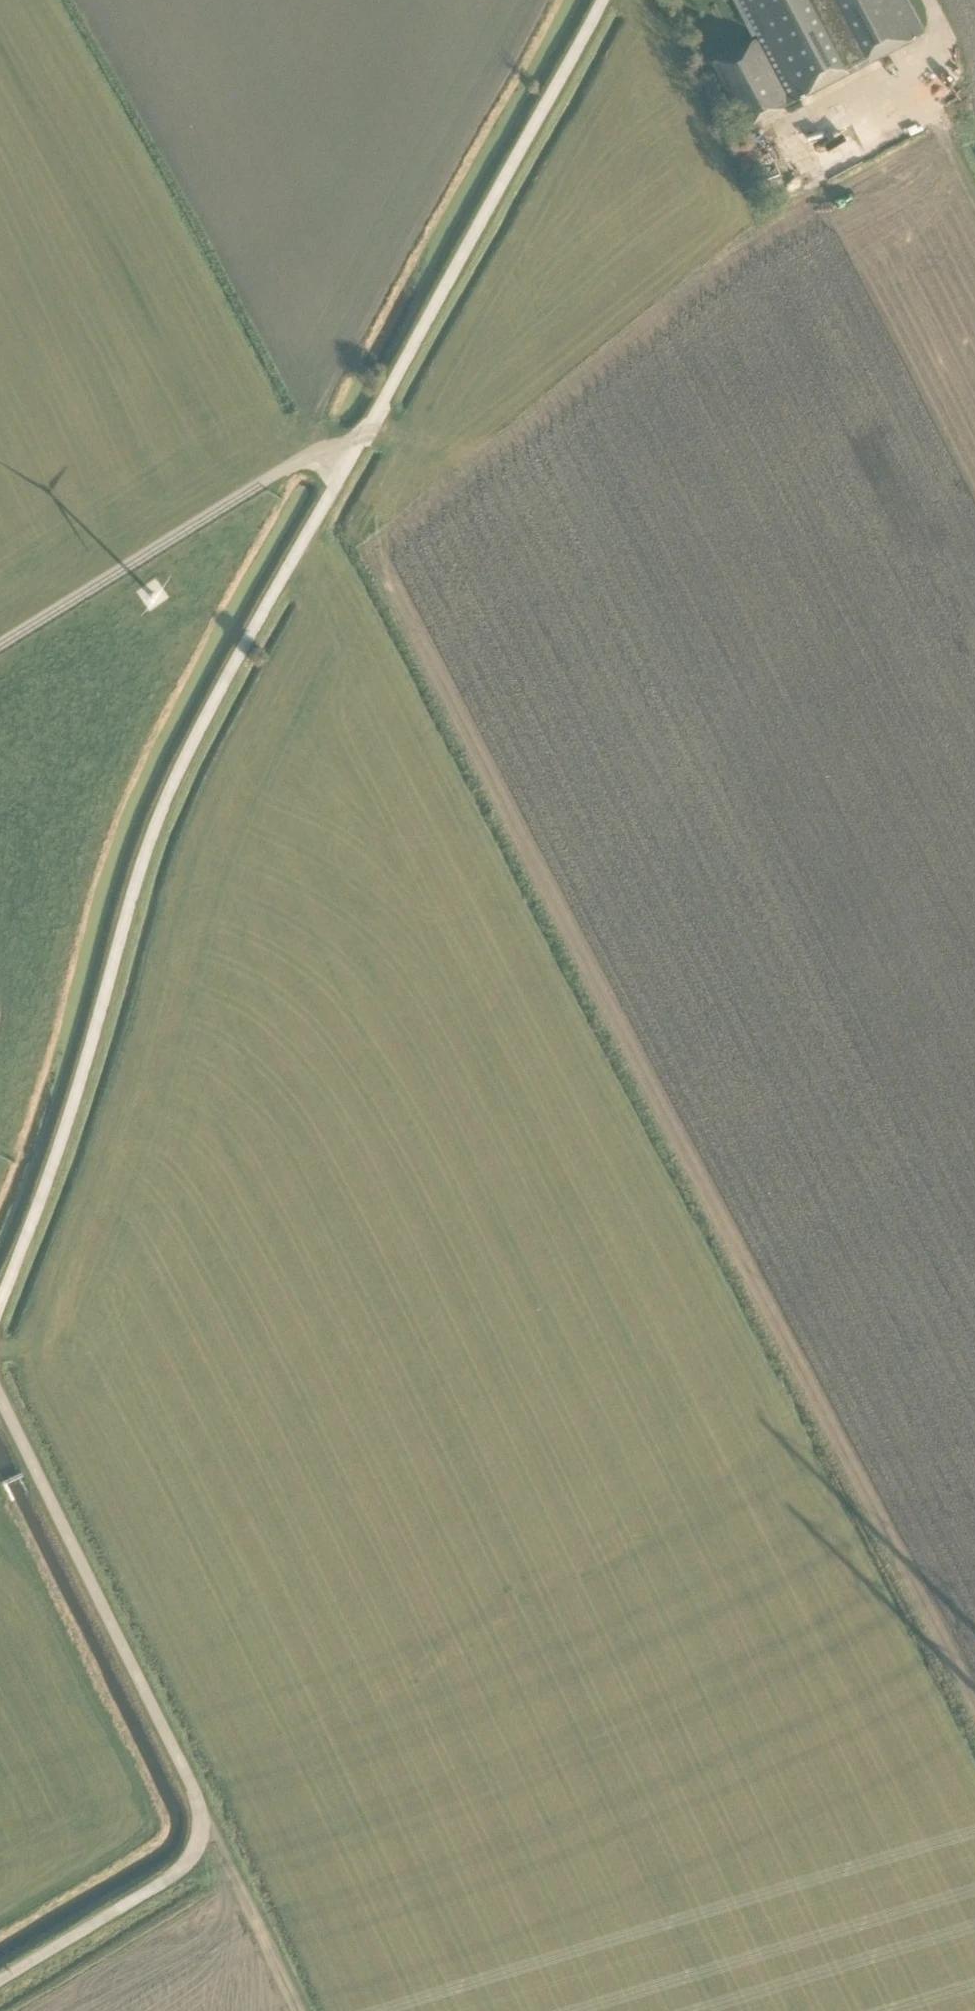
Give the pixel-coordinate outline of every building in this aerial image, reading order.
[(731,51),(711,62),(747,128),(923,33),(906,0),(738,0),(758,37),(731,51)]
